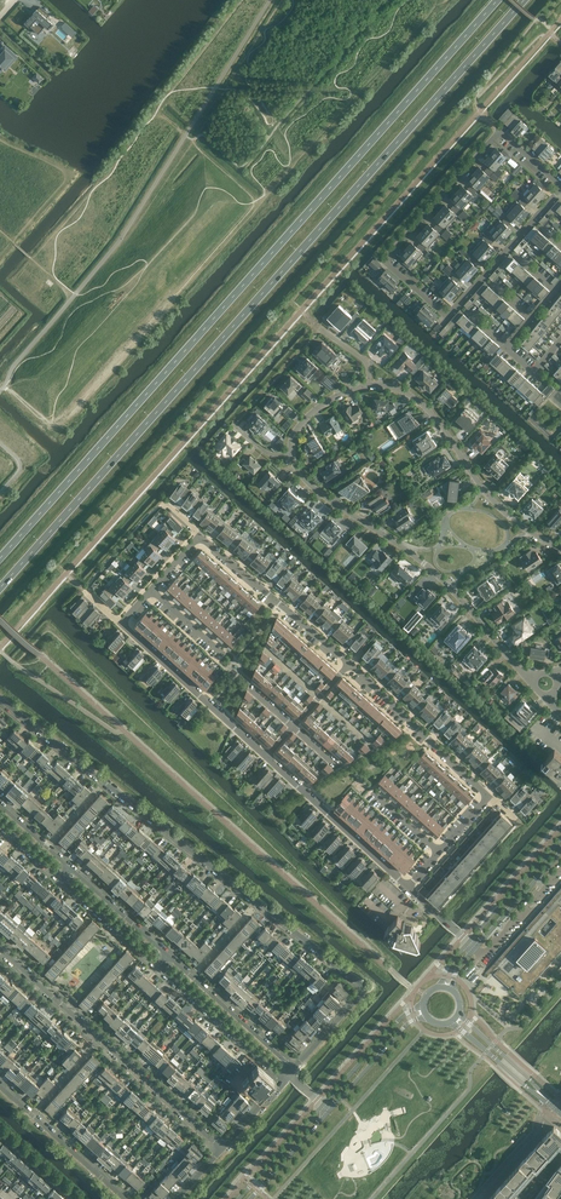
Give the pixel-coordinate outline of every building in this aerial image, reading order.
[(95,4),(89,10),(93,14),(98,8),(95,4)] [(49,15),(39,6),(25,22),(38,34),(49,21),(46,18),(49,15)] [(16,57),(4,46),(4,47),(2,49),(2,50),(0,52),(0,71),(2,69),(3,68),(2,68),(8,62),(10,64),(16,57)] [(560,62),(549,74),(557,82),(560,77),(559,75),(560,72),(560,63),(560,62)] [(37,72),(32,77),(39,83),(43,78),(37,72)] [(513,113),(504,122),(514,132),(514,133),(517,136),(527,125),(513,113)] [(541,157),(544,160),(554,150),(540,137),(531,147),(541,156),(541,157)] [(508,159),(496,148),(491,154),(502,165),(508,159)] [(502,165),(491,154),(485,160),(495,169),(497,171),(502,165)] [(516,174),(524,166),(520,163),(512,171),(516,174)] [(491,178),(479,167),(474,173),(486,184),(491,178)] [(486,184),(474,173),(469,179),(478,188),(480,190),(486,184)] [(498,178),(496,181),(504,189),(507,185),(498,178)] [(534,182),(528,188),(540,198),(545,192),(534,182)] [(474,197),(462,186),(457,192),(469,203),(474,197)] [(516,188),(513,191),(519,197),(522,193),(516,188)] [(535,204),(540,198),(528,188),(530,190),(525,196),(535,204)] [(479,194),(491,203),(494,199),(482,189),(479,194)] [(516,200),(519,197),(513,191),(510,195),(516,200)] [(469,203),(457,192),(452,198),(461,207),(463,209),(469,203)] [(549,219),(551,221),(554,218),(551,216),(555,212),(560,205),(560,200),(559,199),(539,221),(543,225),(549,219)] [(517,201),(511,207),(523,217),(528,211),(517,201)] [(452,221),(457,216),(446,205),(440,211),(452,221)] [(523,217),(511,207),(506,213),(518,223),(523,217)] [(464,209),(461,213),(467,218),(470,214),(464,209)] [(493,213),(498,218),(501,215),(495,210),(493,213)] [(452,221),(440,211),(435,217),(444,226),(444,225),(446,227),(452,221)] [(474,230),(480,223),(477,220),(470,227),(474,230)] [(500,220),(494,226),(506,236),(511,230),(500,220)] [(429,224),(423,230),(435,240),(440,234),(429,224)] [(501,242),(506,236),(494,226),(496,228),(491,234),(501,242)] [(518,253),(524,247),(526,249),(529,246),(526,244),(532,238),(539,230),(538,230),(534,226),(514,249),(518,253)] [(447,229),(444,232),(450,237),(453,234),(447,229)] [(435,240),(423,230),(418,236),(429,246),(435,240)] [(532,238),(537,242),(544,235),(539,230),(532,238)] [(447,240),(450,237),(444,232),(441,235),(447,240)] [(544,235),(537,242),(542,247),(540,249),(549,239),(544,235)] [(483,239),(478,245),(489,255),(494,249),(483,239)] [(549,239),(540,249),(545,254),(554,244),(549,239)] [(412,243),(406,249),(418,259),(423,253),(412,243)] [(554,244),(545,254),(547,252),(552,256),(559,248),(554,244)] [(489,255),(478,245),(472,251),(484,261),(489,255)] [(462,247),(459,250),(464,256),(467,252),(462,247)] [(552,256),(557,261),(560,257),(560,250),(559,248),(552,256)] [(418,259),(406,249),(401,255),(410,263),(415,258),(418,260),(418,259)] [(428,252),(425,255),(431,260),(434,257),(428,252)] [(493,281),(499,275),(501,277),(504,274),(501,272),(507,266),(514,258),(513,258),(509,254),(489,277),(493,281)] [(381,264),(374,258),(370,263),(376,269),(381,264)] [(466,258),(461,264),(471,273),(472,274),(478,268),(466,258)] [(507,266),(512,270),(519,262),(514,258),(507,266)] [(524,267),(519,262),(512,270),(517,275),(515,277),(524,267)] [(448,264),(446,267),(451,272),(454,269),(448,264)] [(472,274),(471,273),(461,264),(455,270),(467,280),(472,274)] [(451,272),(446,267),(443,270),(448,275),(451,272)] [(524,267),(515,277),(520,282),(529,272),(524,267)] [(384,284),(393,275),(387,269),(383,274),(380,271),(375,276),(384,284)] [(529,272),(520,282),(522,280),(527,284),(534,276),(529,272)] [(399,280),(393,275),(384,284),(393,292),(398,287),(395,284),(399,280)] [(449,276),(444,282),(455,293),(461,287),(449,276)] [(534,276),(527,284),(532,288),(530,291),(539,281),(534,276)] [(554,285),(559,280),(555,277),(551,282),(554,285)] [(539,281),(530,291),(536,295),(544,285),(539,281)] [(450,299),(455,293),(444,282),(438,288),(450,299)] [(468,309),(474,303),(476,305),(479,302),(477,300),(482,294),(489,286),(489,285),(488,286),(485,282),(464,305),(468,309)] [(434,291),(437,288),(431,283),(429,286),(434,291)] [(544,285),(536,295),(541,300),(550,290),(545,286),(544,285)] [(482,294),(487,298),(485,300),(494,290),(489,286),(482,294)] [(494,290),(485,300),(490,305),(499,295),(494,290)] [(400,299),(404,301),(409,296),(406,293),(400,299)] [(499,295),(490,305),(495,309),(504,299),(499,295)] [(412,298),(409,296),(404,301),(407,304),(412,298)] [(504,299),(495,309),(495,310),(497,307),(502,312),(509,304),(504,299)] [(554,303),(550,308),(558,315),(560,311),(560,309),(554,303)] [(414,311),(423,319),(431,309),(425,304),(421,308),(418,305),(414,311)] [(509,304),(502,312),(507,316),(505,318),(505,319),(514,309),(509,304)] [(339,305),(328,318),(341,329),(352,316),(339,305)] [(530,313),(534,308),(530,305),(526,310),(530,313)] [(558,315),(550,308),(546,314),(554,320),(558,315)] [(437,315),(431,309),(423,319),(432,327),(436,322),(433,319),(437,315)] [(514,309),(505,319),(511,323),(520,313),(514,309)] [(443,337),(457,321),(464,314),(464,313),(460,310),(439,333),(443,337)] [(520,313),(511,323),(516,328),(525,318),(520,314),(520,313)] [(457,321),(462,326),(469,318),(464,314),(457,321)] [(554,320),(546,314),(542,319),(550,325),(554,320)] [(469,318),(462,326),(467,331),(474,323),(469,318)] [(550,325),(542,319),(538,324),(546,330),(550,325)] [(364,321),(363,321),(362,322),(361,322),(360,323),(359,324),(359,325),(358,324),(358,325),(356,327),(356,326),(355,327),(356,327),(352,332),(364,343),(368,338),(368,339),(369,338),(369,337),(370,336),(372,337),(371,335),(372,334),(373,334),(373,333),(373,332),(373,331),(373,330),(371,328),(370,328),(369,327),(369,326),(369,325),(368,324),(367,323),(366,322),(365,322),(364,321)] [(434,328),(437,331),(442,326),(439,323),(434,328)] [(474,323),(467,331),(472,335),(470,337),(479,327),(474,323)] [(546,330),(538,324),(533,329),(542,335),(546,330)] [(479,327),(470,337),(475,342),(484,332),(479,327)] [(542,335),(533,329),(529,334),(537,340),(542,335)] [(484,332),(475,342),(481,346),(490,337),(484,332)] [(537,340),(529,334),(525,339),(533,346),(537,340)] [(384,335),(373,348),(380,355),(384,351),(384,350),(386,350),(386,351),(390,354),(397,347),(384,335)] [(490,337),(481,346),(486,351),(495,341),(490,337)] [(533,346),(525,339),(521,344),(529,351),(533,346)] [(495,341),(486,351),(491,356),(500,346),(495,341)] [(314,352),(313,352),(328,365),(337,355),(333,351),(327,345),(327,346),(323,342),(319,346),(319,345),(313,351),(314,352)] [(410,371),(416,365),(411,360),(412,359),(405,352),(395,363),(402,370),(406,366),(407,367),(407,368),(410,371)] [(496,371),(506,360),(500,355),(500,356),(497,353),(490,362),(492,364),(491,366),(496,371)] [(307,358),(304,362),(303,362),(301,364),(301,365),(298,368),(298,369),(305,375),(305,376),(305,375),(309,378),(318,368),(314,365),(315,365),(314,364),(307,358)] [(506,360),(496,371),(501,375),(511,364),(506,360)] [(511,364),(501,375),(503,374),(508,378),(516,369),(511,364)] [(516,369),(508,378),(513,383),(521,374),(516,369)] [(426,387),(430,391),(437,383),(436,382),(438,381),(434,377),(433,379),(424,371),(417,379),(422,383),(421,384),(425,388),(426,387)] [(334,380),(327,374),(321,381),(328,387),(334,380)] [(521,374),(513,383),(518,387),(526,378),(521,374)] [(291,376),(287,380),(286,380),(287,381),(285,382),(285,383),(281,387),(289,394),(294,387),(298,390),(302,386),(298,382),(298,383),(291,376)] [(526,378),(518,387),(523,392),(531,383),(526,378)] [(531,383),(523,392),(528,396),(527,398),(537,387),(531,383)] [(549,383),(542,392),(532,403),(534,401),(539,406),(555,388),(549,383)] [(446,387),(437,397),(444,403),(446,401),(452,406),(452,408),(455,405),(456,404),(459,401),(459,400),(457,401),(451,395),(453,393),(446,387)] [(537,387),(527,398),(532,403),(542,392),(537,387)] [(307,389),(302,394),(309,400),(314,395),(307,389)] [(272,397),(264,406),(268,409),(267,410),(271,414),(272,413),(275,416),(283,407),(279,404),(281,402),(275,397),(274,399),(272,397)] [(388,401),(375,399),(374,408),(378,409),(382,409),(387,410),(388,409),(389,410),(395,406),(393,403),(391,404),(388,404),(388,401)] [(284,411),(289,415),(293,410),(289,406),(284,411)] [(350,406),(342,411),(350,423),(358,417),(357,416),(362,412),(358,406),(355,408),(353,410),(350,406)] [(456,420),(467,429),(477,418),(476,418),(475,415),(474,412),(471,410),(469,409),(465,408),(461,413),(462,414),(456,420)] [(398,438),(420,424),(408,411),(389,424),(398,438)] [(257,414),(247,425),(256,433),(260,429),(261,431),(265,427),(263,426),(266,422),(257,414)] [(342,428),(333,416),(326,421),(327,423),(321,427),(327,436),(333,432),(334,434),(342,428)] [(289,418),(282,426),(285,429),(292,422),(289,418)] [(487,418),(483,423),(486,426),(491,421),(487,418)] [(419,433),(412,438),(413,440),(416,445),(413,447),(419,456),(422,453),(422,454),(437,445),(427,430),(420,435),(419,433)] [(481,430),(471,441),(474,444),(482,452),(489,444),(485,440),(488,437),(484,434),(484,433),(481,430)] [(313,433),(310,436),(307,439),(306,442),(305,446),(305,450),(307,453),(312,449),(317,456),(325,451),(313,433)] [(240,447),(227,435),(219,443),(221,444),(217,448),(223,453),(226,449),(233,455),(240,447)] [(281,435),(272,447),(278,451),(287,439),(281,435)] [(500,458),(504,454),(499,450),(485,466),(490,470),(492,473),(493,472),(498,477),(508,465),(500,458)] [(255,459),(251,455),(246,460),(243,458),(238,463),(241,466),(244,463),(254,472),(261,465),(257,461),(255,459)] [(432,464),(428,467),(427,464),(423,467),(427,473),(431,470),(433,475),(450,464),(444,456),(440,458),(439,456),(431,462),(432,464)] [(334,475),(337,479),(347,472),(344,468),(341,470),(338,466),(341,464),(338,459),(335,461),(335,460),(331,463),(331,462),(330,463),(327,465),(327,466),(328,468),(322,472),(321,472),(326,479),(327,480),(334,475)] [(550,470),(547,467),(541,473),(544,476),(550,470)] [(269,471),(258,483),(264,488),(269,483),(271,484),(271,485),(275,489),(282,482),(277,478),(276,478),(274,477),(275,476),(269,471)] [(518,499),(533,483),(528,479),(529,479),(529,478),(529,476),(529,475),(527,474),(526,474),(525,475),(524,476),(520,472),(506,488),(518,499)] [(361,475),(339,489),(354,499),(370,489),(361,475)] [(461,482),(457,475),(442,485),(451,499),(458,494),(453,487),(461,482)] [(536,487),(539,491),(546,485),(543,482),(536,487)] [(183,498),(189,490),(180,483),(171,495),(177,500),(180,496),(183,498)] [(293,492),(289,488),(278,500),(291,512),(293,507),(294,508),(295,507),(296,506),(296,505),(295,504),(297,502),(297,503),(301,499),(302,499),(301,498),(298,495),(297,496),(293,492)] [(194,507),(201,499),(192,492),(182,504),(188,508),(191,505),(194,507)] [(381,493),(367,503),(370,506),(374,504),(375,506),(374,507),(376,511),(378,509),(381,513),(391,506),(389,503),(390,502),(387,498),(384,500),(383,498),(384,497),(381,493)] [(410,507),(419,502),(416,498),(408,503),(410,507)] [(541,503),(542,502),(538,499),(537,500),(536,499),(535,500),(532,498),(524,507),(535,517),(538,515),(539,516),(542,511),(541,510),(543,508),(541,506),(542,505),(541,503)] [(200,517),(208,508),(207,508),(209,505),(201,499),(194,507),(197,509),(194,513),(200,517)] [(318,521),(321,517),(318,514),(319,513),(316,511),(315,512),(312,509),(311,509),(308,507),(301,515),(304,517),(303,518),(307,522),(309,523),(308,524),(309,524),(309,523),(313,527),(316,523),(318,521)] [(205,527),(216,515),(208,508),(200,517),(200,518),(200,517),(203,519),(201,522),(206,526),(205,527)] [(394,521),(400,530),(410,523),(412,525),(415,523),(413,520),(412,521),(409,516),(411,515),(407,508),(396,515),(399,519),(394,521)] [(559,508),(547,522),(554,528),(560,522),(560,521),(560,511),(559,508)] [(171,515),(170,515),(163,523),(174,533),(174,532),(172,530),(174,527),(177,530),(182,525),(171,515)] [(217,530),(225,521),(216,515),(205,527),(206,528),(206,527),(212,531),(214,528),(217,530)] [(332,520),(321,532),(330,540),(328,542),(332,545),(340,536),(337,533),(341,528),(332,520)] [(222,541),(233,528),(225,521),(217,530),(220,532),(218,535),(223,540),(222,541)] [(172,535),(174,533),(163,523),(168,527),(161,535),(159,533),(158,533),(170,543),(171,544),(170,543),(175,538),(172,535)] [(234,544),(241,535),(235,530),(233,528),(222,541),(223,540),(229,544),(231,541),(234,544)] [(170,543),(158,533),(151,541),(160,549),(162,546),(165,549),(170,543)] [(239,554),(250,542),(241,535),(234,544),(237,546),(234,549),(240,553),(239,554)] [(360,554),(367,546),(355,535),(348,543),(360,554)] [(160,549),(151,541),(144,549),(156,560),(157,560),(156,559),(160,554),(157,551),(160,549)] [(251,557),(258,548),(250,542),(239,554),(240,554),(245,558),(248,555),(251,557)] [(256,568),(266,555),(264,557),(256,551),(258,548),(251,557),(253,560),(251,563),(256,567),(256,568)] [(156,560),(144,549),(146,551),(139,559),(146,565),(148,562),(151,565),(155,560),(156,560)] [(391,559),(384,552),(381,555),(380,554),(377,550),(371,557),(375,561),(374,563),(382,570),(391,559)] [(542,560),(536,552),(534,554),(531,550),(521,557),(523,561),(528,569),(532,567),(533,568),(536,566),(536,565),(542,560)] [(199,565),(207,556),(202,551),(193,560),(194,560),(190,564),(192,565),(195,561),(199,565)] [(267,572),(277,560),(275,562),(266,555),(256,568),(257,567),(262,572),(264,569),(267,571),(267,572)] [(201,573),(213,561),(207,556),(199,565),(203,568),(199,572),(201,573)] [(146,565),(139,559),(132,567),(130,565),(142,576),(141,575),(146,570),(143,568),(146,565)] [(285,567),(277,560),(267,572),(272,576),(275,573),(278,575),(285,567)] [(218,565),(213,561),(201,573),(203,575),(206,571),(210,574),(218,565)] [(558,563),(549,569),(558,582),(558,583),(558,582),(560,580),(560,567),(558,563)] [(405,569),(400,564),(387,578),(392,582),(391,584),(394,587),(396,586),(401,590),(413,576),(408,572),(408,571),(406,569),(405,569)] [(142,576),(130,565),(122,573),(131,581),(134,578),(136,581),(141,576),(142,576)] [(223,570),(218,565),(210,574),(213,578),(210,582),(212,583),(223,570)] [(283,585),(293,574),(285,567),(278,575),(281,577),(278,581),(283,585)] [(221,584),(229,575),(223,570),(212,583),(214,585),(217,581),(221,584)] [(131,581),(122,573),(124,575),(122,578),(120,576),(115,581),(128,592),(127,591),(132,586),(129,584),(131,581)] [(289,596),(299,583),(291,576),(293,574),(283,585),(283,586),(284,585),(287,587),(284,590),(289,595),(289,596)] [(223,593),(234,580),(229,575),(221,584),(224,587),(221,591),(223,593)] [(480,589),(481,589),(485,595),(484,595),(485,596),(485,598),(487,598),(487,599),(496,592),(502,588),(502,587),(501,585),(500,584),(499,584),(500,583),(499,584),(497,580),(497,579),(497,580),(496,579),(496,578),(495,576),(494,575),(479,585),(478,587),(479,588),(480,589)] [(171,596),(179,587),(176,584),(179,580),(177,578),(174,582),(166,591),(171,596)] [(240,585),(234,580),(223,593),(224,595),(228,591),(231,594),(240,585)] [(128,592),(115,581),(108,589),(106,587),(117,597),(119,594),(122,597),(127,592),(128,593),(128,592)] [(300,599),(306,592),(298,585),(300,583),(299,583),(289,596),(290,595),(295,599),(297,596),(300,599)] [(551,592),(557,589),(554,583),(548,587),(551,592)] [(245,590),(240,585),(231,594),(235,597),(232,601),(233,603),(245,590)] [(376,585),(369,592),(373,595),(379,588),(376,585)] [(177,601),(188,588),(186,586),(183,590),(179,587),(171,596),(177,601)] [(117,597),(106,587),(98,596),(110,606),(115,600),(111,597),(114,595),(117,597)] [(182,606),(190,597),(187,593),(190,590),(188,588),(177,601),(182,606)] [(426,590),(423,588),(417,594),(414,598),(417,601),(424,607),(435,595),(431,591),(429,590),(429,589),(428,588),(426,590)] [(242,604),(250,594),(245,590),(233,603),(235,604),(239,600),(242,604)] [(305,610),(316,597),(311,592),(309,595),(306,592),(300,599),(303,601),(301,604),(306,609),(305,610)] [(244,612),(256,599),(250,594),(242,604),(246,607),(242,611),(244,612)] [(79,619),(89,608),(86,605),(88,602),(81,596),(76,602),(75,602),(70,607),(73,610),(72,612),(79,619)] [(187,610),(199,598),(197,596),(194,600),(190,597),(182,606),(187,610)] [(317,613),(322,606),(314,599),(316,597),(305,610),(306,609),(311,613),(314,611),(317,613)] [(193,615),(201,606),(197,603),(200,600),(201,599),(199,598),(187,610),(193,615)] [(261,604),(256,599),(244,612),(246,614),(249,610),(253,613),(261,604)] [(515,612),(513,609),(508,602),(506,603),(503,599),(493,606),(496,610),(492,613),(499,623),(502,620),(503,620),(513,614),(512,613),(515,612)] [(349,608),(343,602),(340,605),(346,611),(349,608)] [(321,624),(332,611),(324,604),(322,606),(317,613),(319,615),(317,618),(322,623),(321,624)] [(446,618),(451,612),(442,604),(431,616),(440,624),(438,626),(441,629),(448,621),(446,618)] [(198,620),(210,607),(208,606),(204,609),(201,606),(193,615),(198,620)] [(204,625),(212,616),(208,613),(212,609),(210,607),(198,620),(204,625)] [(101,614),(94,608),(92,611),(89,608),(79,619),(87,625),(88,624),(92,627),(97,621),(96,620),(101,614)] [(547,608),(543,611),(550,623),(554,620),(547,608)] [(333,627),(338,620),(331,614),(333,611),(332,611),(321,624),(322,624),(322,623),(328,628),(330,625),(333,627)] [(151,620),(154,617),(151,615),(149,618),(145,614),(135,625),(141,630),(150,619),(151,620)] [(209,630),(221,617),(219,615),(215,619),(212,616),(204,625),(209,630)] [(157,625),(159,622),(157,620),(154,623),(151,620),(154,617),(151,620),(150,619),(141,630),(146,635),(156,624),(157,625)] [(214,635),(222,626),(219,622),(222,619),(221,617),(209,630),(214,635)] [(524,617),(512,625),(515,629),(514,630),(514,631),(514,632),(514,633),(514,634),(510,637),(515,644),(534,631),(524,617)] [(277,618),(273,628),(281,635),(288,628),(277,618)] [(338,638),(348,625),(343,621),(341,623),(338,620),(333,627),(336,629),(333,632),(338,637),(338,638)] [(162,629),(165,627),(162,625),(160,628),(157,625),(159,622),(157,625),(156,624),(146,635),(151,640),(161,629),(162,629)] [(458,624),(445,639),(457,650),(471,636),(458,624)] [(220,640),(231,627),(229,625),(226,629),(222,626),(214,635),(220,640)] [(349,641),(355,634),(352,632),(354,630),(348,625),(338,638),(339,637),(344,642),(346,639),(349,641)] [(167,634),(170,631),(168,629),(165,632),(162,630),(165,627),(162,629),(161,629),(151,640),(157,644),(167,634)] [(225,644),(233,635),(230,632),(233,628),(231,627),(220,640),(225,644)] [(288,628),(281,635),(286,640),(284,643),(293,633),(288,628)] [(108,645),(115,652),(125,641),(122,638),(124,636),(117,629),(112,635),(111,634),(106,640),(109,643),(108,645)] [(355,635),(355,634),(349,641),(352,639),(354,641),(351,644),(357,649),(367,638),(359,630),(355,635)] [(173,639),(175,636),(173,634),(170,637),(167,635),(170,632),(170,631),(167,634),(157,644),(162,649),(172,638),(173,639)] [(293,633),(284,643),(290,648),(299,638),(293,633)] [(231,649),(239,640),(242,636),(240,635),(237,639),(233,635),(225,644),(231,649)] [(178,644),(181,641),(178,639),(176,642),(173,639),(175,636),(173,639),(172,638),(162,649),(168,654),(177,643),(178,644)] [(276,642),(270,636),(266,645),(270,648),(276,642)] [(299,638),(290,648),(292,645),(297,650),(295,652),(295,653),(304,643),(299,638)] [(184,649),(186,646),(184,644),(181,647),(178,644),(181,641),(178,644),(177,643),(168,654),(173,659),(183,648),(184,649)] [(304,643),(295,653),(300,657),(309,647),(304,643)] [(374,659),(381,651),(373,643),(363,655),(368,660),(372,656),(374,659)] [(189,654),(192,651),(189,649),(187,652),(184,649),(186,646),(184,649),(183,648),(173,659),(179,664),(188,653),(189,654)] [(474,646),(465,657),(477,668),(487,657),(482,653),(483,653),(479,649),(478,650),(474,646)] [(130,652),(125,658),(129,661),(127,663),(135,670),(144,659),(141,656),(143,653),(137,647),(131,653),(130,652)] [(309,647),(300,657),(306,662),(315,652),(309,647)] [(545,649),(531,647),(530,656),(536,657),(538,658),(539,658),(544,659),(545,655),(548,656),(549,648),(546,648),(545,649)] [(194,659),(197,656),(195,654),(192,657),(189,654),(192,651),(189,654),(188,653),(179,664),(184,669),(194,658),(194,659)] [(376,673),(386,663),(378,655),(382,651),(381,651),(374,659),(372,662),(374,664),(372,667),(377,672),(376,673)] [(263,652),(259,661),(263,664),(269,658),(263,652)] [(311,667),(320,657),(315,652),(306,662),(311,667)] [(199,663),(200,663),(202,661),(200,658),(197,661),(194,659),(197,656),(194,659),(194,658),(184,669),(189,674),(199,663)] [(317,672),(326,662),(320,657),(311,667),(317,672)] [(326,662),(317,672),(322,677),(331,667),(326,662)] [(204,668),(205,668),(208,665),(205,663),(203,666),(200,664),(200,663),(199,663),(189,674),(195,678),(204,668)] [(388,676),(394,670),(386,663),(376,673),(377,672),(382,677),(385,674),(388,676)] [(149,669),(144,675),(150,681),(148,682),(153,686),(163,676),(158,671),(160,669),(155,664),(150,670),(149,669)] [(325,674),(330,679),(337,672),(331,667),(322,677),(325,674)] [(210,672),(211,673),(213,670),(211,668),(208,671),(205,668),(204,668),(195,678),(200,683),(210,672)] [(492,672),(491,672),(491,673),(488,671),(490,669),(489,669),(481,678),(487,683),(489,681),(494,685),(503,675),(496,668),(492,672)] [(264,676),(256,669),(252,679),(258,684),(267,674),(266,673),(264,676)] [(392,687),(404,675),(398,670),(396,672),(394,670),(388,676),(390,679),(388,682),(393,686),(392,687)] [(206,688),(215,678),(216,678),(219,675),(216,673),(214,676),(210,673),(211,673),(210,672),(200,683),(206,688)] [(267,674),(258,684),(263,688),(272,679),(267,674)] [(403,691),(409,684),(402,677),(404,675),(392,687),(393,687),(398,691),(401,688),(403,691)] [(343,678),(336,685),(342,690),(339,692),(340,693),(348,683),(343,678)] [(272,679),(263,688),(268,693),(277,683),(272,679)] [(166,699),(171,703),(181,692),(176,688),(178,686),(173,681),(168,687),(167,686),(161,692),(168,697),(166,699)] [(318,692),(324,685),(321,682),(315,689),(318,692)] [(277,683),(268,693),(274,698),(283,688),(277,683)] [(348,683),(340,693),(345,697),(354,687),(348,683)] [(408,702),(419,690),(414,685),(412,687),(409,684),(403,691),(406,693),(404,696),(409,701),(408,702)] [(514,693),(516,690),(509,684),(502,691),(505,694),(505,695),(503,698),(510,704),(517,696),(514,693)] [(350,702),(359,692),(354,687),(345,697),(350,702)] [(283,688),(274,698),(279,703),(288,693),(285,695),(281,691),(283,688)] [(420,690),(419,690),(408,702),(409,701),(414,706),(417,703),(419,706),(427,697),(425,699),(418,692),(420,690)] [(247,691),(243,700),(247,703),(253,696),(247,691)] [(334,694),(331,691),(325,698),(328,701),(334,694)] [(356,707),(365,697),(359,692),(350,702),(356,707)] [(288,693),(279,703),(285,708),(294,698),(288,693)] [(304,701),(307,704),(308,704),(314,698),(310,695),(304,701)] [(184,701),(178,707),(185,713),(183,715),(188,719),(197,708),(193,704),(195,701),(190,696),(184,702),(184,701)] [(365,697),(356,707),(361,712),(370,702),(365,697)] [(435,705),(427,697),(419,706),(422,708),(419,711),(424,716),(423,717),(424,717),(435,705)] [(294,698),(285,708),(290,713),(299,703),(296,705),(291,701),(294,698)] [(366,717),(369,714),(375,707),(370,702),(361,712),(366,717)] [(536,712),(525,702),(517,710),(528,720),(536,712)] [(296,718),(305,708),(299,703),(290,713),(296,718)] [(320,703),(314,710),(317,713),(323,706),(320,703)] [(443,712),(435,705),(424,717),(425,716),(430,721),(432,718),(435,720),(434,721),(445,710),(443,712)] [(267,706),(260,713),(265,718),(272,711),(267,706)] [(375,707),(369,714),(374,719),(372,721),(372,722),(381,712),(375,707)] [(242,723),(251,713),(248,715),(240,708),(236,718),(242,723)] [(453,717),(445,710),(434,721),(439,726),(443,723),(445,725),(453,717)] [(381,712),(372,722),(377,726),(386,717),(381,712)] [(251,713),(242,723),(247,728),(256,718),(251,713)] [(308,728),(314,721),(317,718),(311,713),(302,723),(308,728)] [(386,717),(377,726),(383,731),(392,721),(386,717)] [(450,736),(461,725),(453,717),(445,725),(448,728),(445,731),(450,736)] [(256,718),(247,728),(253,733),(259,725),(254,721),(257,718),(256,718)] [(313,733),(319,726),(322,723),(317,718),(314,721),(308,728),(313,733)] [(385,729),(393,736),(402,731),(392,721),(383,731),(383,732),(385,729)] [(278,731),(281,734),(287,727),(284,724),(278,731)] [(259,725),(253,733),(258,737),(265,730),(259,725)] [(455,747),(466,735),(464,737),(457,729),(461,725),(450,736),(451,736),(453,738),(450,741),(455,746),(454,747),(455,747)] [(319,726),(313,733),(318,738),(325,731),(319,726)] [(263,742),(272,732),(267,727),(265,730),(258,737),(263,742)] [(5,740),(12,746),(21,736),(14,730),(5,740)] [(325,731),(318,738),(324,743),(333,733),(332,733),(330,735),(325,731)] [(269,747),(278,737),(272,732),(263,742),(269,747)] [(293,733),(287,739),(291,742),(297,736),(293,733)] [(333,733),(324,743),(329,748),(338,738),(333,733)] [(377,745),(386,740),(380,735),(373,742),(377,745)] [(466,751),(474,742),(466,735),(455,747),(456,746),(461,751),(463,748),(466,751)] [(27,742),(21,736),(12,746),(14,744),(20,750),(19,751),(29,740),(27,742)] [(338,738),(329,748),(334,753),(343,743),(338,738)] [(29,740),(19,751),(19,752),(20,751),(26,757),(36,746),(29,740)] [(231,758),(235,762),(245,751),(240,747),(242,745),(237,740),(232,746),(231,745),(226,751),(232,756),(231,758)] [(470,762),(482,750),(477,745),(475,747),(472,744),(474,742),(466,751),(468,753),(466,756),(471,761),(470,762)] [(281,758),(290,748),(284,743),(275,753),(281,758)] [(343,743),(334,753),(340,758),(349,748),(343,743)] [(358,750),(362,753),(370,749),(364,743),(358,750)] [(36,746),(26,757),(33,762),(42,752),(36,746)] [(290,748),(281,758),(286,763),(295,753),(290,748)] [(345,762),(354,758),(347,750),(349,748),(340,758),(345,762)] [(481,766),(489,757),(482,750),(470,762),(471,761),(476,766),(479,763),(481,766)] [(554,750),(543,762),(560,778),(560,756),(554,750)] [(249,755),(245,751),(235,762),(239,766),(241,764),(247,770),(252,764),(252,763),(257,758),(251,753),(249,755)] [(49,758),(42,752),(33,762),(33,763),(35,760),(41,766),(40,767),(40,768),(49,758)] [(419,770),(431,757),(425,752),(417,761),(421,764),(417,768),(419,770)] [(295,753),(286,763),(292,768),(301,758),(295,753)] [(428,771),(436,761),(431,757),(419,770),(421,771),(424,767),(428,771)] [(485,777),(495,767),(488,760),(490,758),(489,757),(481,766),(484,768),(481,771),(486,776),(485,777)] [(55,764),(49,758),(40,768),(47,773),(57,762),(55,764)] [(301,758),(292,768),(297,772),(306,762),(301,758)] [(430,779),(442,766),(436,761),(428,771),(432,774),(428,778),(430,779)] [(63,768),(57,762),(47,773),(47,774),(48,773),(54,778),(63,768)] [(306,762),(297,772),(303,777),(311,767),(306,762)] [(322,770),(325,773),(334,769),(328,763),(322,770)] [(515,774),(520,769),(515,764),(510,770),(515,774)] [(439,780),(447,771),(442,766),(430,779),(432,781),(435,777),(439,780)] [(260,785),(265,789),(274,778),(270,774),(272,772),(266,767),(261,773),(260,772),(255,778),(261,784),(260,785)] [(308,783),(317,778),(321,776),(311,767),(303,777),(308,783)] [(496,781),(502,775),(495,767),(485,777),(486,776),(491,781),(494,778),(496,781)] [(70,774),(63,768),(54,778),(61,784),(70,774)] [(0,773),(0,786),(10,775),(3,769),(0,773)] [(452,776),(447,771),(439,780),(442,783),(439,787),(441,789),(452,776)] [(500,792),(512,781),(505,773),(502,775),(496,781),(499,784),(496,786),(501,791),(500,792)] [(67,790),(77,780),(70,774),(61,784),(67,790)] [(382,789),(394,776),(392,774),(389,778),(385,775),(377,784),(382,789)] [(10,775),(0,786),(7,792),(16,781),(14,783),(8,777),(10,775)] [(388,794),(396,785),(392,782),(396,778),(394,776),(382,789),(388,794)] [(458,781),(452,776),(441,789),(443,791),(446,787),(450,790),(458,781)] [(279,782),(274,778),(265,789),(269,793),(270,792),(277,797),(282,791),(281,791),(286,785),(281,780),(279,782)] [(83,785),(77,780),(67,790),(73,796),(72,798),(84,785),(84,784),(83,785)] [(16,781),(7,792),(13,798),(23,787),(16,781)] [(463,786),(458,781),(450,790),(453,793),(450,797),(451,799),(463,786)] [(511,796),(522,786),(520,788),(512,781),(500,792),(501,792),(506,797),(509,794),(511,796)] [(540,796),(547,788),(541,783),(534,790),(540,796)] [(393,799),(405,786),(403,784),(399,788),(396,785),(388,794),(393,799)] [(84,785),(72,798),(75,802),(73,804),(76,807),(93,788),(90,785),(88,788),(84,785)] [(398,804),(407,794),(403,791),(407,787),(405,786),(393,799),(398,804)] [(468,790),(463,786),(451,799),(453,800),(457,796),(460,800),(468,790)] [(530,794),(522,786),(511,796),(511,797),(516,802),(519,799),(522,802),(530,794)] [(23,787),(13,798),(20,803),(29,793),(23,787)] [(474,796),(468,790),(460,800),(464,803),(461,807),(462,808),(466,804),(466,805),(474,796)] [(29,793),(20,803),(20,804),(21,803),(27,808),(36,799),(29,793)] [(100,794),(94,801),(101,808),(108,801),(100,794)] [(350,802),(352,799),(350,802),(347,799),(349,796),(347,794),(344,797),(345,798),(335,808),(341,813),(351,802),(350,802)] [(404,808),(415,795),(414,794),(410,798),(407,794),(398,804),(404,808)] [(537,802),(530,794),(522,802),(524,804),(521,807),(526,813),(537,802)] [(409,813),(417,804),(414,801),(417,797),(415,795),(404,808),(409,813)] [(36,799),(27,808),(34,814),(42,805),(36,799)] [(355,807),(358,804),(355,807),(352,804),(355,801),(352,799),(350,802),(351,802),(341,813),(346,818),(356,807),(355,807)] [(101,808),(94,801),(88,807),(96,815),(101,808)] [(415,818),(426,805),(424,803),(421,807),(417,804),(409,813),(415,818)] [(361,811),(363,809),(360,812),(357,809),(360,806),(358,804),(355,807),(356,807),(346,818),(352,823),(361,812),(361,811)] [(42,805),(34,814),(40,820),(47,812),(41,807),(43,805),(42,805)] [(420,823),(428,814),(425,811),(428,807),(426,805),(415,818),(420,823)] [(103,816),(109,822),(119,812),(112,806),(103,816)] [(96,815),(88,807),(82,814),(90,821),(96,815)] [(316,812),(311,807),(305,813),(304,812),(299,818),(306,824),(304,826),(309,830),(318,819),(314,815),(316,812)] [(493,807),(486,815),(489,817),(495,810),(493,807)] [(366,816),(369,813),(366,816),(363,814),(366,811),(363,809),(361,811),(361,812),(352,823),(357,828),(367,817),(366,816)] [(47,812),(40,820),(47,826),(46,826),(46,827),(59,813),(58,813),(54,818),(47,812)] [(125,818),(119,812),(109,822),(116,828),(125,818)] [(496,817),(508,828),(513,823),(501,812),(497,817),(496,817)] [(59,813),(46,827),(50,830),(48,833),(51,836),(68,816),(65,814),(62,816),(59,813)] [(371,821),(374,818),(371,821),(368,819),(371,816),(369,813),(366,816),(367,817),(357,828),(362,833),(372,822),(371,821)] [(425,828),(437,815),(435,813),(432,817),(428,814),(420,823),(425,828)] [(90,821),(82,814),(76,821),(84,828),(90,821)] [(431,832),(439,823),(435,820),(439,816),(437,815),(425,828),(431,832)] [(484,817),(477,824),(480,827),(487,819),(484,817)] [(496,818),(492,822),(504,833),(508,828),(496,817),(496,818)] [(132,824),(125,818),(116,828),(116,829),(117,828),(123,833),(132,824)] [(377,826),(379,823),(377,826),(374,823),(376,820),(374,818),(371,821),(372,822),(362,833),(368,838),(378,827),(377,826)] [(317,825),(312,831),(318,837),(317,838),(321,842),(331,832),(326,827),(328,825),(323,820),(318,826),(317,825)] [(84,828),(76,821),(70,827),(78,834),(84,828)] [(488,827),(487,827),(499,838),(504,833),(492,822),(488,827)] [(382,831),(385,828),(382,831),(379,828),(382,825),(379,823),(377,826),(378,827),(368,838),(373,842),(383,832),(382,831)] [(436,838),(445,828),(444,828),(448,825),(446,823),(443,827),(439,823),(431,832),(436,838)] [(138,829),(132,824),(123,833),(130,839),(139,829),(138,829)] [(78,834),(70,827),(64,834),(72,841),(78,834)] [(475,827),(468,834),(471,837),(478,829),(475,827)] [(488,827),(483,832),(495,842),(499,838),(487,827),(488,827)] [(388,836),(387,836),(384,833),(387,830),(385,828),(382,831),(383,832),(373,842),(379,847),(388,836)] [(146,835),(139,829),(130,839),(136,845),(146,835)] [(329,837),(324,843),(330,849),(329,850),(334,855),(343,844),(339,840),(341,837),(335,832),(330,838),(329,837)] [(479,836),(479,837),(491,847),(495,842),(483,832),(479,837),(479,836)] [(394,841),(393,841),(390,838),(393,835),(390,833),(388,836),(379,847),(384,852),(394,841)] [(72,841),(64,834),(58,841),(66,848),(72,841)] [(152,840),(146,835),(136,845),(143,851),(152,840)] [(467,836),(460,844),(463,846),(469,839),(467,836)] [(479,837),(475,842),(486,852),(491,847),(479,837),(478,837),(479,837)] [(389,857),(399,846),(398,845),(398,846),(395,843),(398,840),(396,838),(393,841),(394,841),(384,852),(389,857)] [(73,850),(80,856),(88,846),(82,840),(73,850)] [(159,846),(152,840),(143,851),(144,850),(150,856),(159,846)] [(486,852),(475,842),(470,846),(482,857),(486,852)] [(404,850),(406,847),(404,850),(401,848),(403,845),(401,843),(398,845),(399,846),(389,857),(395,862),(405,851),(404,850)] [(336,855),(342,861),(341,862),(346,867),(355,856),(351,852),(353,849),(347,844),(342,850),(341,849),(336,855)] [(88,846),(80,856),(86,862),(95,852),(93,854),(87,848),(89,846),(88,846)] [(165,852),(159,846),(150,856),(151,856),(152,854),(158,860),(157,862),(166,851),(165,852)] [(458,846),(451,854),(454,856),(460,849),(458,846)] [(478,862),(482,857),(470,846),(470,847),(466,851),(478,862)] [(409,855),(412,852),(409,855),(406,853),(409,850),(406,847),(404,850),(405,851),(395,862),(400,867),(410,856),(409,855)] [(120,858),(126,851),(122,848),(116,855),(120,858)] [(0,852),(0,865),(10,855),(10,854),(9,855),(3,850),(0,852)] [(173,857),(166,851),(157,862),(163,868),(173,857)] [(461,856),(473,867),(478,862),(466,851),(462,856),(461,856)] [(95,852),(86,862),(93,868),(101,858),(95,852)] [(415,861),(411,857),(414,854),(412,852),(409,855),(410,856),(400,867),(406,872),(415,861)] [(16,860),(10,855),(0,865),(1,865),(2,864),(8,869),(7,871),(16,860)] [(348,867),(354,873),(353,874),(358,879),(367,868),(363,864),(365,861),(359,856),(354,862),(353,861),(348,867)] [(449,856),(442,864),(445,866),(452,858),(449,856)] [(461,857),(457,861),(469,872),(473,867),(461,856),(461,857)] [(180,863),(173,857),(163,868),(170,874),(180,863)] [(101,858),(93,868),(99,873),(98,874),(99,874),(108,864),(101,858)] [(16,860),(7,871),(14,877),(23,866),(16,860)] [(453,866),(452,866),(464,877),(469,872),(457,861),(453,866)] [(186,869),(180,863),(170,874),(173,871),(179,877),(177,879),(186,869)] [(105,880),(115,870),(108,864),(99,874),(105,880)] [(23,867),(23,866),(14,877),(16,875),(22,880),(20,883),(21,882),(30,873),(29,872),(29,873),(23,867)] [(443,868),(440,866),(433,873),(436,876),(443,868)] [(452,866),(448,871),(460,882),(464,877),(452,866)] [(193,875),(186,869),(177,879),(184,885),(194,874),(193,874),(193,875)] [(361,880),(367,885),(365,887),(370,891),(380,880),(375,876),(377,874),(372,869),(367,875),(366,874),(361,880)] [(115,870),(105,880),(112,886),(121,875),(115,870)] [(444,875),(444,876),(456,886),(460,882),(448,871),(444,876),(444,875)] [(30,873),(21,882),(28,888),(36,878),(30,873)] [(194,874),(184,885),(191,891),(200,880),(194,874)] [(118,892),(127,882),(128,881),(121,875),(112,886),(118,892)] [(432,875),(425,883),(428,885),(434,878),(432,875)] [(444,876),(440,881),(451,891),(456,886),(444,876),(443,876),(444,876)] [(43,884),(36,878),(28,888),(29,886),(36,892),(43,884)] [(200,880),(191,891),(193,889),(199,895),(206,886),(200,880)] [(447,896),(451,891),(440,881),(435,885),(447,896)] [(127,882),(118,892),(125,898),(133,888),(127,882)] [(50,890),(43,884),(36,892),(43,898),(50,890)] [(204,902),(214,891),(213,890),(213,891),(208,886),(207,885),(206,886),(199,895),(197,896),(204,902)] [(435,886),(431,890),(443,901),(447,896),(435,885),(435,886)] [(133,888),(125,898),(131,904),(140,894),(133,888)] [(526,991),(560,951),(560,888),(553,897),(554,898),(551,901),(548,899),(549,900),(544,906),(546,907),(543,909),(542,908),(526,926),(525,924),(525,925),(528,927),(514,942),(513,941),(489,968),(494,973),(499,967),(526,991)] [(50,890),(43,898),(49,904),(47,905),(48,906),(56,896),(50,890)] [(426,895),(438,906),(443,901),(431,890),(427,895),(426,895)] [(213,905),(221,897),(220,896),(220,897),(214,892),(215,891),(214,891),(204,902),(210,908),(213,905)] [(140,894),(131,904),(138,909),(137,910),(138,910),(147,899),(145,902),(139,896),(140,894)] [(56,896),(48,906),(54,911),(63,901),(62,902),(56,896)] [(219,911),(227,903),(221,897),(213,905),(219,911)] [(147,899),(138,910),(138,911),(139,910),(144,915),(144,916),(154,905),(153,905),(147,901),(148,900),(147,899)] [(70,907),(63,901),(54,911),(60,917),(70,907)] [(161,910),(164,906),(158,901),(154,905),(161,910)] [(32,909),(37,915),(44,908),(38,903),(32,909)] [(234,908),(227,903),(219,911),(226,917),(222,921),(235,908),(234,908)] [(154,905),(144,916),(145,916),(151,922),(161,911),(154,905)] [(76,913),(70,907),(60,917),(67,923),(76,913)] [(235,908),(222,921),(226,925),(224,927),(227,930),(244,911),(241,908),(238,911),(235,908)] [(161,911),(151,922),(152,921),(158,926),(165,919),(159,913),(161,911)] [(0,919),(0,926),(3,929),(12,918),(6,912),(0,919)] [(76,913),(67,923),(74,929),(83,919),(76,913)] [(259,923),(251,916),(245,923),(253,930),(259,923)] [(398,916),(385,930),(388,933),(389,932),(393,939),(399,941),(399,940),(400,939),(405,944),(411,944),(411,943),(411,942),(418,944),(421,943),(413,927),(406,928),(405,927),(406,923),(406,922),(405,921),(404,921),(403,922),(402,926),(400,926),(402,920),(398,916)] [(12,918),(3,929),(9,934),(19,924),(12,918)] [(165,919),(158,926),(165,932),(172,925),(165,919)] [(92,920),(86,926),(94,933),(100,927),(92,920)] [(253,930),(245,923),(240,929),(247,936),(253,930)] [(19,924),(9,934),(16,940),(25,930),(24,931),(18,926),(19,924)] [(172,925),(165,932),(172,938),(179,930),(172,925)] [(26,930),(31,934),(35,930),(29,926),(26,930)] [(94,933),(86,926),(80,933),(88,940),(94,933)] [(264,942),(272,933),(271,933),(265,928),(266,928),(265,927),(256,937),(263,944),(264,942)] [(247,936),(240,929),(234,936),(241,943),(247,936)] [(23,946),(32,936),(25,930),(16,940),(22,946),(23,946)] [(179,930),(172,938),(178,944),(186,935),(185,936),(179,930)] [(88,940),(80,933),(74,940),(82,947),(88,940)] [(272,933),(264,942),(265,942),(271,947),(269,949),(270,949),(278,940),(272,934),(272,933)] [(186,935),(178,944),(185,950),(194,940),(194,939),(192,941),(186,935)] [(30,951),(37,944),(31,938),(32,936),(23,946),(24,946),(30,951)] [(241,943),(234,936),(228,943),(236,950),(241,943)] [(82,947),(74,940),(68,946),(76,953),(82,947)] [(194,940),(185,950),(191,956),(205,941),(201,945),(194,940)] [(285,945),(278,940),(270,949),(276,955),(285,945)] [(197,964),(214,944),(211,941),(209,944),(205,941),(191,956),(192,956),(193,955),(196,958),(194,961),(197,964)] [(236,950),(228,943),(222,949),(230,956),(236,950)] [(37,944),(30,951),(37,957),(44,950),(37,944)] [(291,951),(285,945),(276,955),(278,954),(284,959),(291,951)] [(76,953),(68,946),(62,953),(70,960),(76,953)] [(230,956),(222,949),(216,956),(224,963),(230,956)] [(44,950),(37,957),(43,963),(50,956),(44,950)] [(134,957),(126,950),(120,957),(128,964),(134,957)] [(298,957),(291,951),(284,959),(291,965),(300,955),(299,955),(298,957)] [(70,960),(62,953),(56,959),(64,966),(70,960)] [(300,955),(291,965),(292,964),(298,970),(297,971),(306,961),(300,955)] [(224,963),(216,956),(210,962),(218,969),(224,963)] [(128,964),(120,957),(114,964),(122,971),(128,964)] [(64,966),(56,959),(50,966),(58,973),(64,966)] [(306,961),(297,971),(303,977),(313,967),(306,961)] [(218,969),(210,962),(204,969),(212,976),(218,969)] [(122,971),(114,964),(108,970),(116,977),(122,971)] [(58,973),(50,966),(44,973),(52,980),(58,973)] [(126,976),(133,982),(142,972),(136,966),(126,976)] [(313,967),(303,977),(304,978),(305,976),(311,981),(311,982),(319,973),(313,967)] [(225,986),(232,978),(234,975),(227,969),(218,980),(225,986)] [(116,977),(108,970),(102,977),(110,984),(116,977)] [(143,972),(142,972),(133,982),(140,988),(148,979),(142,973),(143,972)] [(316,990),(326,979),(326,978),(325,979),(319,973),(320,973),(319,973),(311,982),(309,984),(316,990)] [(230,993),(238,984),(241,981),(234,975),(232,978),(225,986),(231,992),(230,993)] [(110,984),(102,977),(96,983),(104,990),(110,984)] [(5,979),(0,985),(0,992),(3,994),(12,984),(11,984),(5,979)] [(155,985),(148,979),(140,988),(140,989),(141,987),(148,992),(155,985)] [(330,993),(329,993),(338,1001),(347,991),(342,987),(344,985),(340,982),(330,993)] [(104,990),(96,983),(90,990),(98,997),(104,990)] [(12,984),(3,994),(10,1000),(19,990),(12,984)] [(238,984),(230,993),(237,999),(247,988),(246,988),(245,990),(238,984)] [(161,991),(155,985),(148,992),(154,998),(152,1000),(153,1000),(161,991)] [(247,988),(237,999),(244,1005),(253,994),(247,988)] [(26,996),(19,990),(10,1000),(11,999),(18,1004),(26,996)] [(98,997),(90,990),(85,997),(92,1004),(98,997)] [(168,996),(161,991),(153,1000),(159,1006),(169,996),(168,995),(168,996)] [(338,1001),(329,993),(328,991),(322,998),(324,999),(332,1007),(333,1007),(332,1007),(338,1001)] [(253,994),(244,1005),(245,1004),(251,1010),(260,1000),(253,994)] [(26,996),(18,1004),(24,1010),(31,1002),(25,997),(26,996)] [(169,996),(159,1006),(166,1012),(175,1001),(169,996)] [(92,1004),(85,997),(79,1003),(86,1010),(92,1004)] [(239,1009),(243,1005),(237,999),(233,1003),(239,1009)] [(332,1007),(324,999),(323,1000),(324,1001),(319,1007),(327,1014),(332,1007)] [(260,1000),(251,1010),(258,1015),(265,1008),(258,1002),(260,1000)] [(182,1007),(175,1001),(166,1012),(168,1010),(174,1016),(182,1007)] [(38,1008),(31,1002),(24,1010),(31,1016),(30,1017),(38,1008)] [(97,1009),(103,1015),(112,1006),(110,1007),(104,1002),(97,1009)] [(112,1006),(103,1015),(110,1021),(109,1022),(119,1012),(112,1006)] [(321,1021),(327,1014),(317,1006),(311,1012),(313,1014),(321,1021)] [(182,1008),(182,1007),(174,1016),(180,1022),(179,1024),(188,1014),(181,1008),(182,1008)] [(35,1025),(44,1014),(38,1008),(30,1017),(28,1020),(34,1025),(35,1025)] [(265,1008),(258,1015),(264,1021),(271,1013),(265,1008)] [(119,1012),(109,1022),(110,1023),(110,1022),(116,1027),(115,1028),(116,1028),(125,1018),(125,1017),(124,1018),(119,1013),(119,1012)] [(271,1013),(264,1021),(271,1027),(279,1018),(279,1017),(278,1019),(271,1013)] [(44,1014),(35,1025),(42,1031),(51,1020),(44,1014)] [(194,1020),(188,1014),(179,1024),(186,1030),(195,1019),(194,1020)] [(321,1021),(313,1014),(307,1020),(306,1019),(315,1027),(321,1021)] [(125,1018),(116,1028),(122,1034),(130,1025),(124,1020),(125,1018)] [(279,1018),(271,1027),(277,1033),(286,1024),(279,1018)] [(195,1019),(186,1030),(192,1036),(202,1025),(195,1019)] [(315,1027),(306,1019),(300,1026),(309,1034),(315,1027)] [(51,1020),(42,1031),(48,1037),(57,1027),(51,1021),(51,1020)] [(130,1025),(122,1034),(129,1040),(138,1029),(136,1031),(130,1025)] [(199,1041),(208,1031),(202,1025),(192,1036),(199,1041)] [(309,1034),(300,1026),(294,1032),(303,1040),(309,1034)] [(63,1033),(57,1027),(48,1037),(55,1042),(64,1032),(63,1033)] [(138,1029),(129,1040),(130,1039),(136,1045),(145,1035),(138,1029)] [(208,1031),(199,1041),(205,1047),(214,1038),(207,1032),(208,1031)] [(64,1032),(55,1042),(55,1043),(57,1041),(63,1047),(71,1038),(64,1032)] [(303,1040),(294,1032),(284,1044),(288,1047),(289,1046),(294,1050),(303,1040)] [(145,1035),(136,1045),(142,1051),(142,1052),(150,1043),(143,1037),(145,1036),(145,1035)] [(71,1038),(63,1047),(69,1052),(62,1061),(77,1044),(71,1038)] [(220,1044),(214,1038),(205,1047),(206,1048),(207,1046),(213,1051),(211,1054),(220,1044)] [(150,1043),(142,1052),(149,1058),(156,1049),(150,1043)] [(176,1052),(180,1048),(175,1043),(171,1047),(176,1052)] [(66,1070),(84,1050),(83,1051),(80,1048),(78,1051),(74,1048),(78,1044),(77,1044),(62,1061),(66,1064),(63,1067),(66,1070)] [(227,1050),(220,1044),(211,1054),(218,1060),(227,1050)] [(0,1051),(0,1064),(9,1054),(8,1054),(7,1056),(1,1050),(2,1048),(0,1051)] [(156,1049),(149,1058),(155,1064),(164,1053),(163,1055),(156,1049)] [(226,1064),(234,1055),(227,1050),(218,1060),(224,1066),(226,1064)] [(164,1053),(155,1064),(162,1070),(170,1060),(164,1054),(165,1054),(164,1053)] [(9,1054),(0,1064),(6,1069),(6,1070),(6,1071),(15,1060),(9,1054)] [(92,1055),(86,1061),(94,1068),(100,1062),(92,1055)] [(240,1061),(234,1055),(226,1064),(233,1070),(240,1061)] [(15,1060),(6,1071),(12,1076),(11,1077),(12,1077),(22,1066),(15,1060)] [(170,1060),(162,1070),(168,1075),(167,1076),(175,1068),(169,1062),(171,1060),(170,1060)] [(94,1068),(86,1061),(80,1068),(88,1075),(94,1068)] [(242,1082),(259,1097),(259,1096),(263,1091),(264,1091),(264,1090),(265,1091),(269,1087),(267,1086),(268,1086),(269,1086),(268,1085),(273,1080),(273,1081),(274,1080),(257,1065),(252,1071),(254,1073),(253,1075),(250,1078),(248,1076),(242,1082)] [(22,1066),(12,1077),(12,1078),(13,1077),(18,1082),(18,1083),(28,1073),(27,1072),(27,1073),(21,1068),(22,1067),(21,1067),(22,1066)] [(199,1066),(196,1071),(204,1076),(207,1070),(199,1066)] [(103,1082),(111,1073),(105,1067),(93,1080),(100,1086),(103,1082)] [(88,1075),(80,1068),(74,1074),(82,1081),(88,1075)] [(175,1068),(167,1076),(174,1082),(182,1073),(175,1068)] [(28,1073),(18,1083),(25,1089),(34,1079),(28,1073)] [(111,1073),(103,1082),(109,1088),(118,1079),(111,1073)] [(182,1073),(174,1082),(181,1088),(189,1079),(189,1078),(187,1080),(181,1075),(182,1074),(182,1073)] [(82,1081),(74,1074),(68,1081),(76,1088),(82,1081)] [(31,1095),(48,1077),(47,1077),(41,1084),(34,1079),(25,1089),(31,1095)] [(48,1077),(31,1095),(32,1095),(36,1091),(42,1097),(57,1080),(54,1077),(51,1080),(48,1077)] [(231,1091),(234,1087),(227,1082),(228,1080),(225,1077),(221,1083),(231,1091)] [(118,1079),(109,1088),(110,1088),(111,1087),(117,1092),(116,1094),(125,1084),(118,1079)] [(189,1079),(181,1088),(187,1094),(196,1084),(189,1079)] [(76,1088),(68,1081),(62,1088),(70,1095),(76,1088)] [(125,1084),(116,1094),(122,1100),(121,1101),(122,1101),(131,1090),(125,1084)] [(196,1084),(187,1094),(194,1100),(201,1092),(194,1086),(196,1085),(196,1084)] [(70,1095),(62,1088),(56,1094),(64,1101),(70,1095)] [(131,1090),(122,1101),(128,1107),(138,1096),(131,1090)] [(201,1092),(194,1100),(200,1106),(208,1097),(207,1098),(201,1092)] [(64,1101),(56,1094),(51,1101),(58,1108),(64,1101)] [(232,1099),(242,1108),(248,1101),(239,1094),(234,1100),(232,1099)] [(138,1096),(128,1107),(129,1107),(130,1105),(136,1111),(144,1102),(138,1096)] [(208,1097),(200,1106),(207,1112),(215,1103),(208,1097)] [(242,1108),(232,1099),(226,1105),(235,1114),(241,1108),(242,1108)] [(58,1108),(51,1101),(44,1108),(52,1115),(58,1108)] [(144,1102),(136,1111),(143,1117),(141,1118),(141,1119),(150,1109),(144,1103),(144,1102)] [(235,1114),(226,1105),(220,1112),(229,1121),(235,1114)] [(59,1117),(66,1123),(75,1114),(68,1107),(59,1117)] [(157,1115),(150,1109),(141,1119),(148,1124),(147,1125),(157,1115)] [(221,1131),(229,1121),(220,1112),(218,1111),(216,1114),(218,1116),(211,1124),(215,1128),(216,1126),(221,1131)] [(75,1114),(66,1123),(73,1129),(72,1130),(81,1119),(75,1114)] [(157,1115),(147,1125),(154,1131),(163,1121),(157,1115)] [(81,1119),(72,1130),(79,1136),(86,1127),(80,1121),(82,1120),(81,1119)] [(163,1121),(154,1131),(154,1132),(156,1129),(162,1135),(161,1135),(162,1135),(160,1137),(170,1127),(169,1126),(169,1127),(163,1122),(164,1121),(163,1121)] [(86,1127),(79,1136),(80,1136),(85,1141),(84,1141),(85,1142),(93,1133),(92,1133),(87,1128),(86,1127)] [(170,1127),(160,1137),(167,1143),(176,1133),(170,1127)] [(489,1198),(555,1198),(560,1191),(560,1133),(556,1128),(554,1131),(553,1131),(552,1133),(550,1131),(489,1198)] [(93,1133),(85,1142),(92,1148),(99,1140),(92,1134),(93,1133)] [(176,1133),(167,1143),(168,1143),(174,1148),(183,1139),(176,1133)] [(99,1140),(92,1148),(98,1153),(97,1154),(105,1146),(99,1140)] [(0,1141),(0,1156),(2,1157),(4,1155),(6,1157),(7,1158),(8,1158),(13,1152),(12,1152),(13,1152),(11,1151),(10,1149),(0,1141)] [(185,1154),(184,1155),(192,1163),(193,1163),(192,1162),(201,1153),(196,1148),(197,1147),(193,1143),(184,1154),(185,1154)] [(104,1160),(112,1152),(113,1150),(107,1144),(105,1146),(97,1154),(104,1160)] [(4,1163),(9,1167),(18,1157),(13,1152),(12,1152),(13,1152),(8,1158),(7,1158),(8,1158),(4,1163)] [(112,1152),(104,1160),(111,1166),(120,1156),(118,1157),(112,1152)] [(184,1155),(178,1162),(187,1170),(192,1163),(184,1155)] [(120,1156),(111,1166),(111,1167),(112,1166),(118,1171),(127,1162),(120,1156)] [(18,1157),(9,1167),(14,1172),(16,1169),(23,1162),(18,1157)] [(23,1162),(16,1169),(22,1174),(29,1166),(23,1162)] [(127,1162),(118,1171),(125,1177),(133,1168),(127,1162)] [(178,1162),(172,1169),(181,1176),(187,1170),(178,1162)] [(27,1179),(34,1171),(29,1166),(22,1174),(19,1177),(24,1181),(27,1179)] [(133,1168),(125,1177),(131,1183),(138,1175),(132,1170),(133,1168)] [(172,1169),(166,1175),(174,1182),(180,1176),(181,1177),(181,1176),(172,1169)] [(34,1171),(27,1179),(32,1183),(39,1175),(34,1171)] [(37,1188),(44,1180),(39,1175),(32,1183),(30,1185),(35,1190),(37,1188)] [(138,1175),(131,1183),(138,1189),(145,1181),(138,1175)] [(166,1175),(161,1182),(168,1189),(174,1182),(166,1175)] [(44,1180),(37,1188),(42,1193),(44,1190),(46,1191),(51,1186),(44,1180)] [(154,1187),(154,1188),(163,1195),(168,1189),(161,1182),(155,1188),(155,1187),(154,1188),(154,1187)] [(163,1195),(154,1188),(144,1198),(159,1198),(163,1195)] [(54,1189),(48,1195),(53,1198),(65,1198),(54,1189)]
